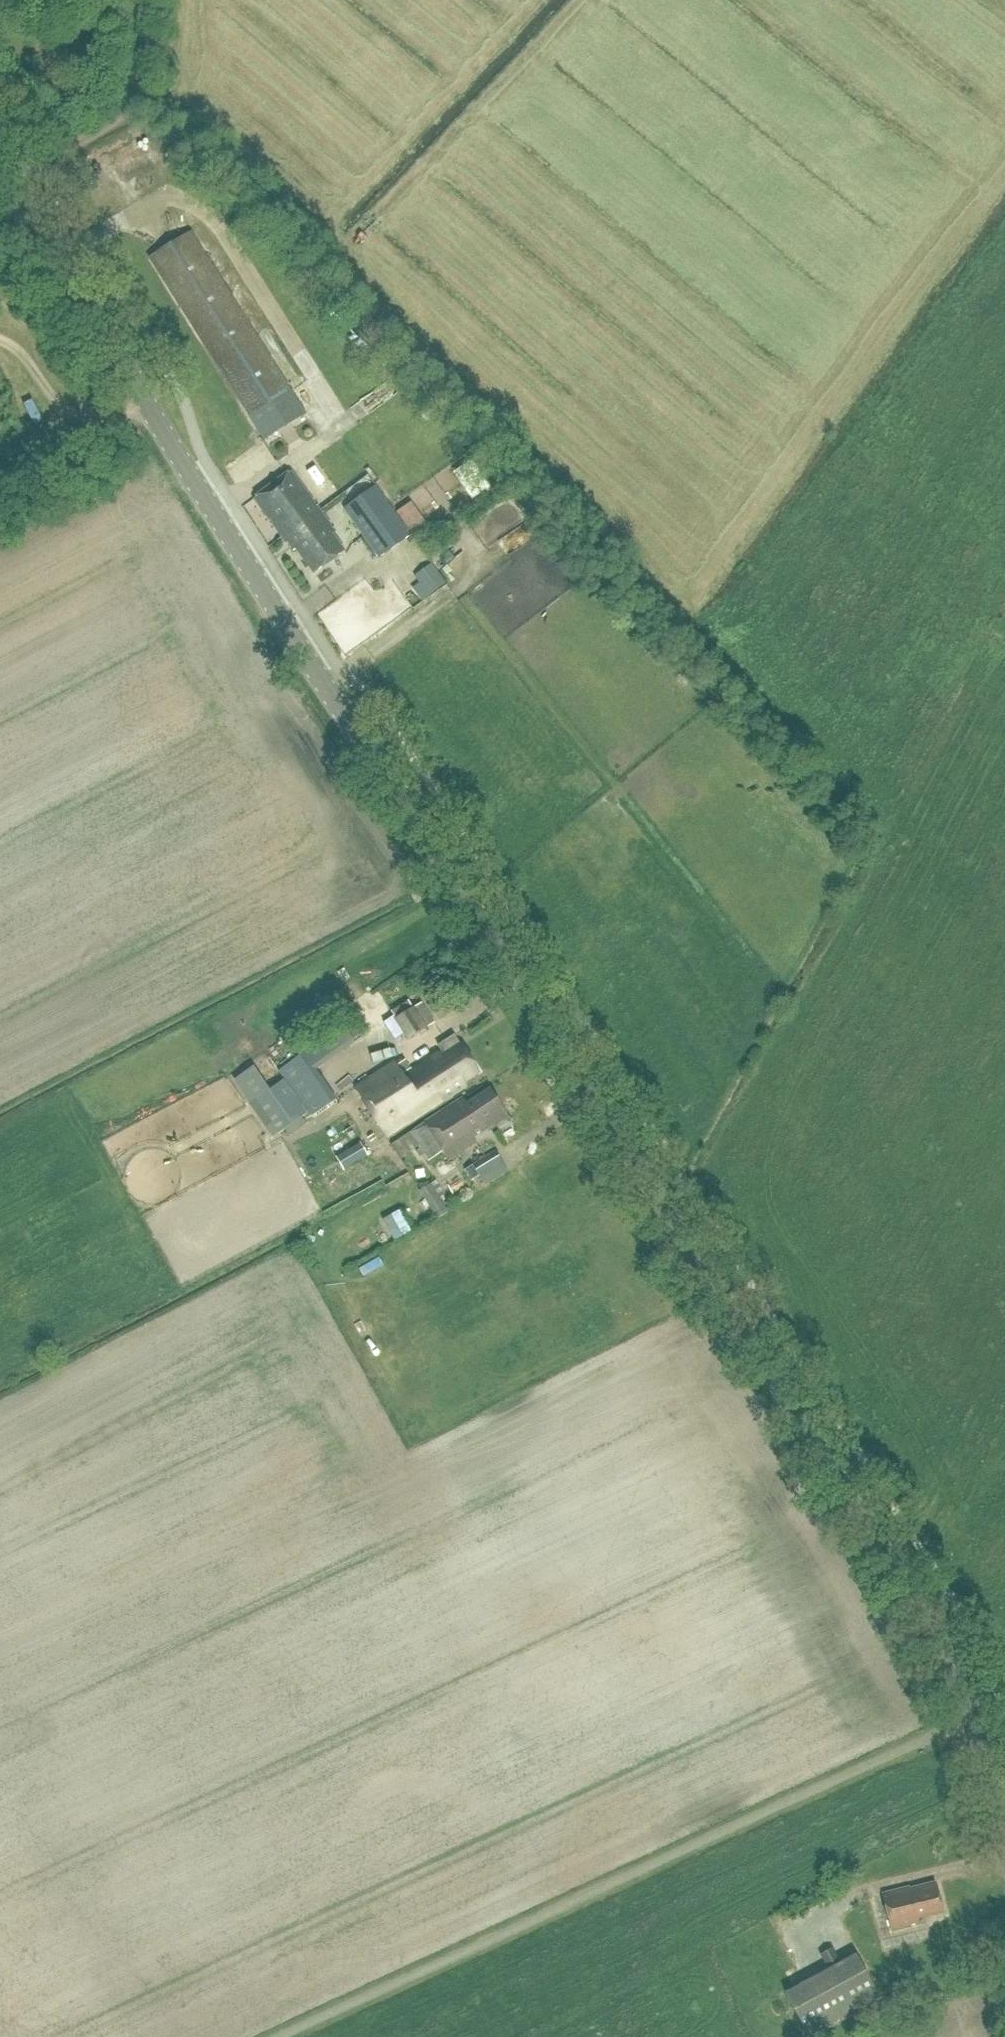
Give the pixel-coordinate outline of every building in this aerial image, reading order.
[(148,259),(262,437),(304,411),(190,232),(148,259)] [(434,478),(452,467),(446,457),(428,469),(434,478)] [(331,535),(334,532),(290,473),(255,499),(293,550),(296,548),(314,574),(343,552),(331,535)] [(343,510),(379,559),(411,535),(375,486),(343,510)] [(391,1012),(395,1018),(393,1020),(407,1040),(434,1022),(421,1003),(413,1008),(407,1001),(391,1012)] [(463,1082),(478,1072),(454,1035),(438,1046),(442,1052),(404,1076),(395,1062),(355,1088),(386,1136),(465,1086),(463,1082)] [(284,1079),(281,1081),(264,1094),(271,1104),(275,1101),(293,1125),(305,1115),(308,1120),(337,1100),(304,1053),(279,1071),(284,1079)] [(507,1119),(503,1112),(488,1089),(466,1104),(462,1098),(409,1132),(429,1163),(442,1154),(447,1162),(476,1143),(473,1138),(491,1127),(492,1128),(507,1119)] [(410,1158),(421,1151),(409,1133),(398,1140),(410,1158)] [(368,1156),(360,1142),(335,1157),(342,1171),(368,1156)] [(508,1156),(482,1165),(488,1183),(514,1174),(508,1156)] [(430,1184),(419,1191),(436,1219),(447,1212),(430,1184)] [(1002,1666),(998,1656),(992,1658),(996,1668),(1002,1666)] [(892,1931),(919,1925),(917,1919),(943,1912),(936,1884),(911,1890),(911,1888),(884,1895),(892,1931)] [(854,1954),(803,1981),(827,2028),(878,2001),(854,1954)] [(809,2036),(827,2028),(803,1981),(787,1992),(809,2036)]
